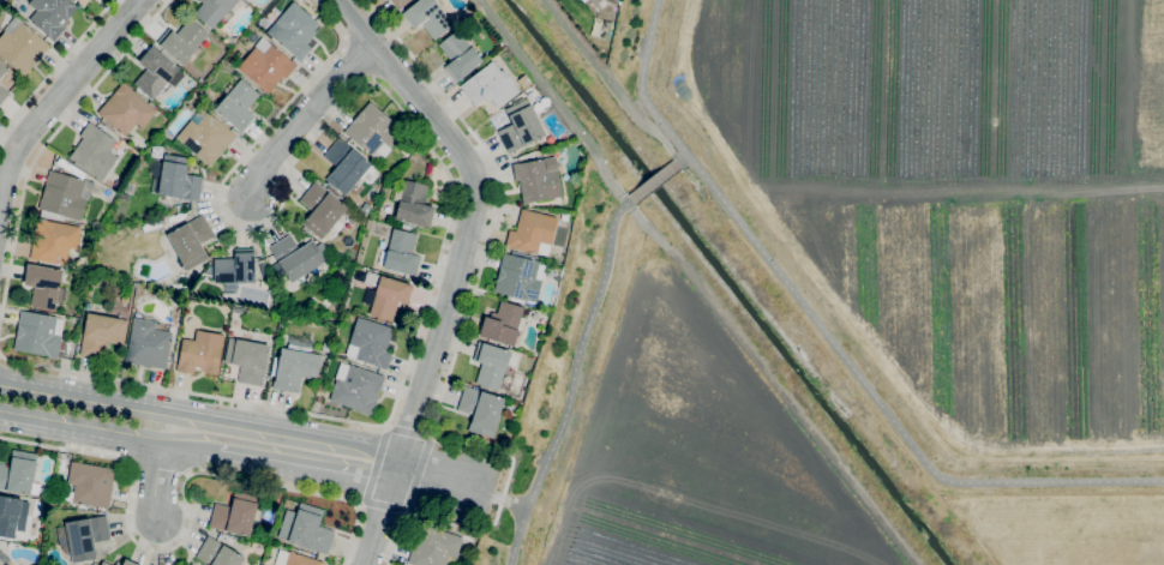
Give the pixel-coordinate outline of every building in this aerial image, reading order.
[(28,4),(31,0),(67,0),(77,8),(62,26),(65,28),(54,41),(29,19),(36,11),(28,4)] [(203,2),(200,0),(239,0),(228,12),(227,12),(211,29),(193,13),(203,2)] [(397,10),(390,0),(409,0),(397,10)] [(406,10),(418,0),(433,0),(439,7),(438,7),(452,25),(434,40),(421,24),(414,29),(402,13),(406,10)] [(300,61),(275,40),(276,40),(266,31),(293,1),(319,24),(314,31),(316,32),(306,44),(312,49),(300,61)] [(24,77),(0,56),(0,37),(5,31),(2,30),(14,16),(50,46),(24,77)] [(182,65),(156,43),(169,28),(176,34),(190,18),(208,34),(193,50),(194,52),(182,65)] [(456,82),(444,67),(450,62),(437,46),(456,30),(470,48),(472,47),(482,61),(458,80),(456,82)] [(268,95),(236,67),(254,47),(263,37),(271,44),(292,62),(293,61),(296,66),(284,79),(282,77),(268,95)] [(152,100),(133,84),(146,68),(138,62),(152,46),(179,68),(178,70),(184,76),(174,88),(167,82),(152,100)] [(485,100),(484,98),(476,106),(461,86),(491,61),(499,72),(502,70),(514,84),(512,85),(517,91),(515,92),(515,94),(497,108),(491,100),(490,101),(485,100)] [(240,133),(214,110),(241,79),(259,95),(246,109),(254,116),(240,133)] [(125,137),(97,113),(124,82),(131,89),(157,112),(142,128),(137,124),(125,137)] [(10,92),(0,104),(0,85),(10,92)] [(508,154),(497,132),(511,125),(508,118),(504,110),(527,98),(546,136),(508,154)] [(379,162),(372,156),(371,157),(343,132),(344,131),(352,121),(368,102),(403,132),(389,148),(391,149),(379,162)] [(210,167),(175,138),(191,120),(197,125),(208,112),(236,136),(210,167)] [(102,180),(70,158),(83,138),(79,136),(89,122),(92,125),(92,126),(115,142),(109,151),(118,157),(102,180)] [(344,197),(325,180),(331,173),(336,168),(323,157),(338,138),(352,150),(350,150),(370,166),(374,170),(366,181),(365,180),(355,191),(352,187),(344,197)] [(161,158),(150,157),(152,145),(163,148),(161,158)] [(198,202),(157,194),(158,192),(154,191),(157,170),(161,172),(163,155),(188,158),(186,174),(202,176),(198,202)] [(522,203),(520,191),(521,191),(518,180),(515,181),(514,173),(512,173),(511,163),(544,158),(545,172),(558,169),(562,197),(522,203)] [(80,222),(65,217),(64,222),(40,217),(41,210),(38,210),(49,170),(85,181),(80,198),(88,200),(80,222)] [(428,228),(394,220),(398,203),(390,202),(394,190),(402,191),(404,180),(428,186),(424,205),(434,208),(428,228)] [(320,241),(302,226),(307,220),(306,220),(312,211),(299,200),(314,181),(347,209),(324,235),(325,235),(320,241)] [(108,197),(103,193),(107,188),(112,192),(108,197)] [(126,200),(119,198),(120,192),(127,193),(126,200)] [(547,257),(536,254),(505,246),(509,230),(515,232),(521,209),(556,218),(550,245),(547,257)] [(186,271),(182,265),(166,235),(187,223),(203,215),(215,236),(199,245),(208,259),(186,271)] [(66,265),(30,259),(37,220),(80,228),(77,250),(70,248),(66,265)] [(415,276),(412,275),(412,276),(382,269),(386,250),(388,250),(392,229),(416,235),(412,256),(416,257),(420,257),(415,276)] [(289,283),(277,262),(269,247),(289,235),(298,250),(304,246),(304,245),(312,240),(325,262),(318,265),(319,265),(289,283)] [(214,283),(214,259),(234,258),(234,253),(234,250),(253,248),(253,253),(254,283),(235,283),(214,283)] [(536,303),(493,293),(499,268),(503,253),(539,263),(539,264),(545,265),(536,303)] [(54,311),(30,306),(34,287),(24,285),(28,264),(61,270),(54,311)] [(384,323),(374,320),(376,318),(368,315),(372,305),(362,302),(366,290),(373,291),(374,287),(362,283),(366,271),(380,276),(409,284),(409,287),(412,287),(407,305),(403,303),(398,302),(391,323),(385,320),(384,323)] [(512,347),(479,336),(485,317),(488,318),(491,312),(497,314),(500,301),(523,308),(516,330),(517,331),(512,347)] [(58,359),(13,350),(22,311),(56,318),(64,320),(61,336),(62,336),(58,359)] [(104,359),(79,354),(83,337),(82,337),(86,313),(121,319),(127,320),(124,344),(107,342),(104,359)] [(386,369),(378,367),(377,367),(355,359),(346,355),(350,338),(348,337),(354,321),(355,321),(358,317),(394,330),(386,350),(392,353),(386,369)] [(166,369),(138,365),(126,362),(133,318),(156,323),(155,330),(172,332),(166,369)] [(217,375),(193,371),(193,374),(176,371),(182,339),(193,341),(196,330),(224,335),(217,375)] [(298,393),(271,389),(274,377),(270,375),(274,357),(278,357),(281,348),(287,349),(289,337),(312,341),(310,353),(320,355),(317,380),(300,377),(299,389),(298,393)] [(260,387),(236,383),(240,366),(230,363),(230,365),(223,363),(229,338),(235,339),(270,345),(265,369),(264,369),(260,387)] [(498,391),(475,384),(481,365),(475,362),(473,361),(479,342),(482,343),(511,351),(505,369),(498,391)] [(370,415),(329,401),(336,380),(335,379),(341,362),(348,366),(349,365),(384,377),(370,415)] [(324,393),(317,390),(319,385),(325,389),(324,393)] [(492,439),(467,431),(473,415),(457,410),(464,386),(480,392),(504,399),(503,404),(504,404),(502,413),(500,413),(493,432),(492,439)] [(5,492),(0,491),(0,465),(10,467),(12,457),(11,457),(12,450),(37,455),(36,462),(37,462),(30,495),(5,491),(5,492)] [(108,510),(71,503),(64,501),(66,483),(67,485),(71,462),(114,469),(110,492),(112,493),(108,510)] [(248,537),(209,527),(215,503),(230,506),(234,491),(258,497),(248,537)] [(14,539),(0,536),(0,496),(23,500),(19,516),(26,517),(24,531),(16,530),(14,539)] [(326,554),(308,549),(308,548),(287,542),(287,541),(277,537),(286,510),(296,513),(300,503),(324,511),(319,527),(334,531),(326,554)] [(72,563),(65,523),(106,516),(109,540),(92,542),(96,559),(72,563)] [(455,560),(453,564),(415,564),(408,563),(420,524),(462,537),(455,560)] [(244,557),(239,564),(209,564),(196,557),(208,536),(222,545),(244,557)] [(324,563),(323,564),(274,564),(278,549),(288,553),(289,552),(324,563)] [(11,560),(7,564),(0,564),(0,551),(11,560)]
